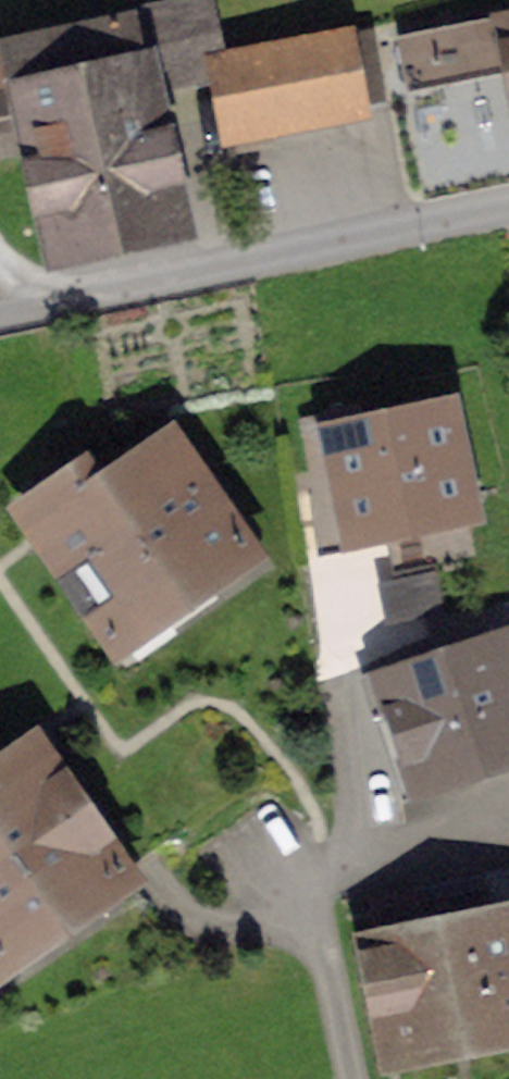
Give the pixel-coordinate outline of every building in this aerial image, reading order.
[(189,225),(170,136),(153,140),(143,90),(220,73),(217,60),(221,59),(208,0),(202,0),(0,43),(0,152),(24,147),(47,255),(189,225)] [(498,17),(499,21),(399,40),(409,91),(508,72),(508,79),(508,15),(498,17)] [(220,73),(231,134),(235,133),(238,148),(269,142),(267,128),(359,110),(345,36),(221,59),(217,60),(220,73)] [(335,441),(355,531),(466,508),(446,417),(335,441)] [(85,476),(34,512),(120,634),(239,551),(170,451),(101,499),(85,476)] [(436,572),(376,582),(382,620),(442,611),(436,572)] [(442,667),(474,761),(508,750),(508,645),(442,667)] [(399,786),(474,761),(442,667),(368,693),(399,786)] [(118,876),(33,753),(0,775),(0,957),(118,876)] [(484,872),(491,904),(508,900),(508,867),(484,872)] [(376,951),(396,1052),(508,1029),(508,925),(446,937),(443,922),(413,928),(416,943),(376,951)]
